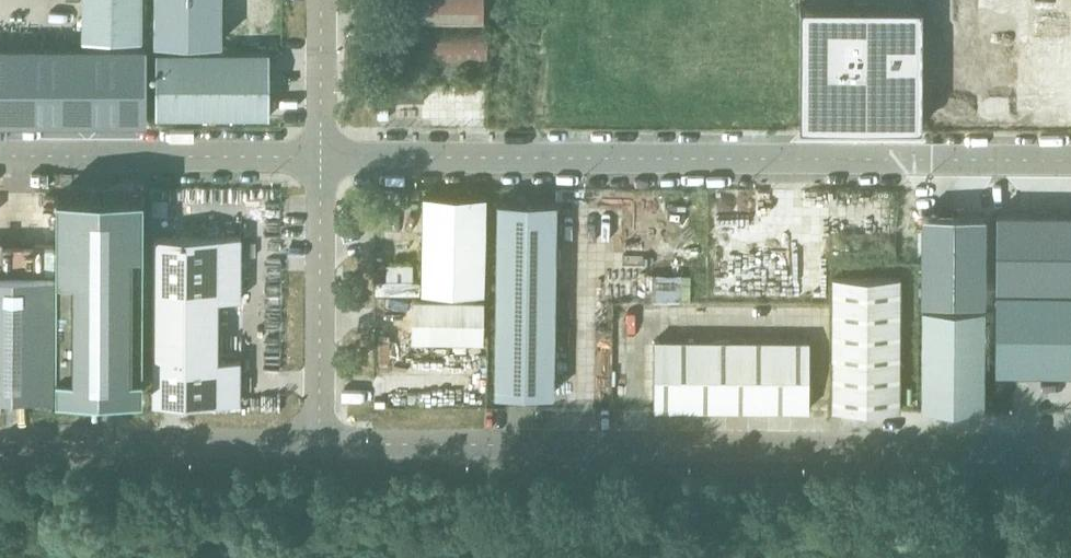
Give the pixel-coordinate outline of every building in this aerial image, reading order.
[(82,36),(141,37),(141,19),(141,0),(82,0),(82,36)] [(154,40),(221,40),(221,0),(155,0),(154,40)] [(224,40),(279,41),(279,0),(224,0),(224,40)] [(485,0),(402,0),(401,23),(485,23),(485,0)] [(922,3),(799,3),(799,124),(921,124),(922,3)] [(488,59),(488,26),(422,25),(422,58),(488,59)] [(0,45),(0,121),(146,121),(146,45),(0,45)] [(269,95),(269,71),(269,51),(269,50),(155,50),(155,96),(155,115),(269,115),(269,95)] [(62,385),(148,385),(149,187),(0,186),(0,264),(63,265),(62,385)] [(483,292),(485,195),(423,194),(421,291),(483,292)] [(498,199),(495,392),(552,392),(555,200),(498,199)] [(923,216),(922,304),(984,305),(984,217),(923,216)] [(994,217),(994,291),(1070,291),(1070,217),(994,217)] [(217,358),(217,297),(240,298),(240,235),(153,234),(153,400),(239,400),(240,358),(217,358)] [(414,278),(415,261),(379,260),(378,276),(414,278)] [(63,265),(0,264),(0,385),(62,385),(63,265)] [(691,295),(691,270),(652,271),(653,296),(691,295)] [(833,276),(832,408),(899,409),(900,276),(833,276)] [(994,297),(994,384),(1070,384),(1070,297),(994,297)] [(484,340),(484,299),(412,299),(412,340),(484,340)] [(983,409),(984,308),(922,308),(921,408),(969,409),(983,409)] [(654,339),(654,407),(808,408),(809,340),(654,339)] [(387,398),(474,398),(474,356),(387,356),(387,398)]
